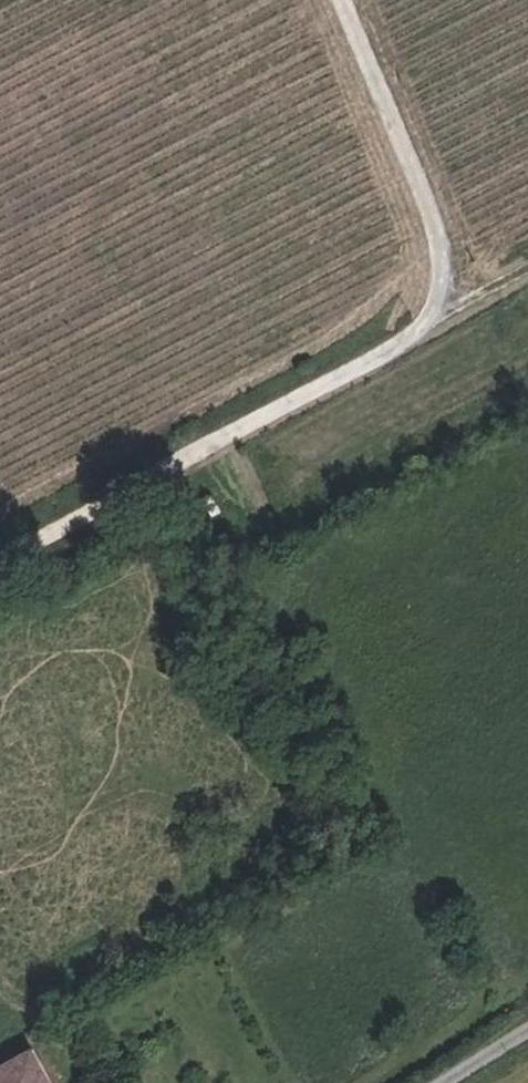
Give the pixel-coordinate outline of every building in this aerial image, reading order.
[(223,513),(213,495),(202,501),(213,519),(223,513)] [(3,997),(0,999),(0,1082),(54,1082),(3,997)]
